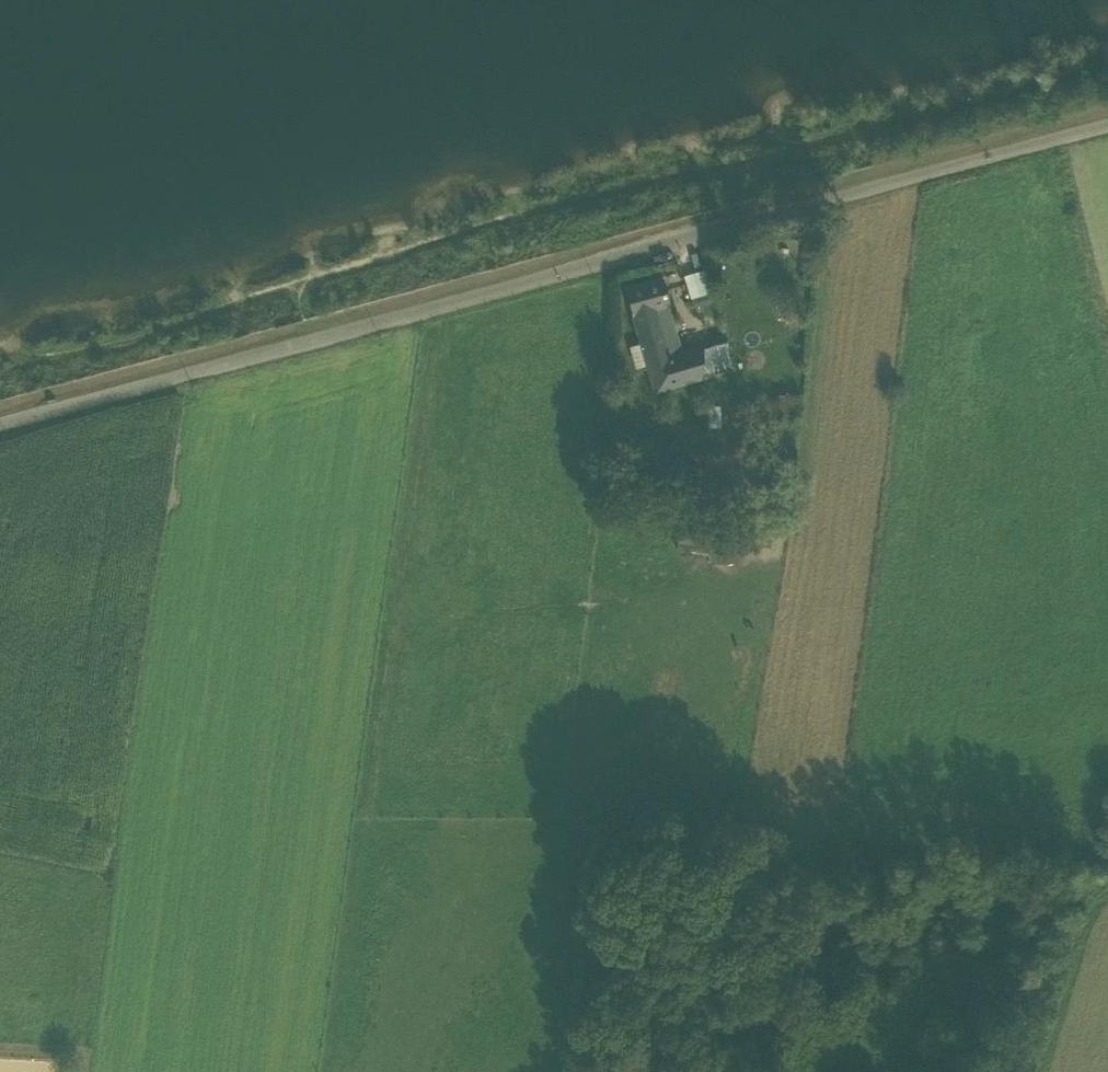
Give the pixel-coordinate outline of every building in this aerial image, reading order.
[(687,272),(691,304),(710,301),(706,269),(687,272)] [(633,316),(634,316),(666,306),(669,305),(661,278),(625,288),(633,316)] [(656,390),(698,377),(700,349),(679,354),(666,306),(634,316),(656,390)] [(725,342),(700,349),(698,377),(732,367),(725,342)]
